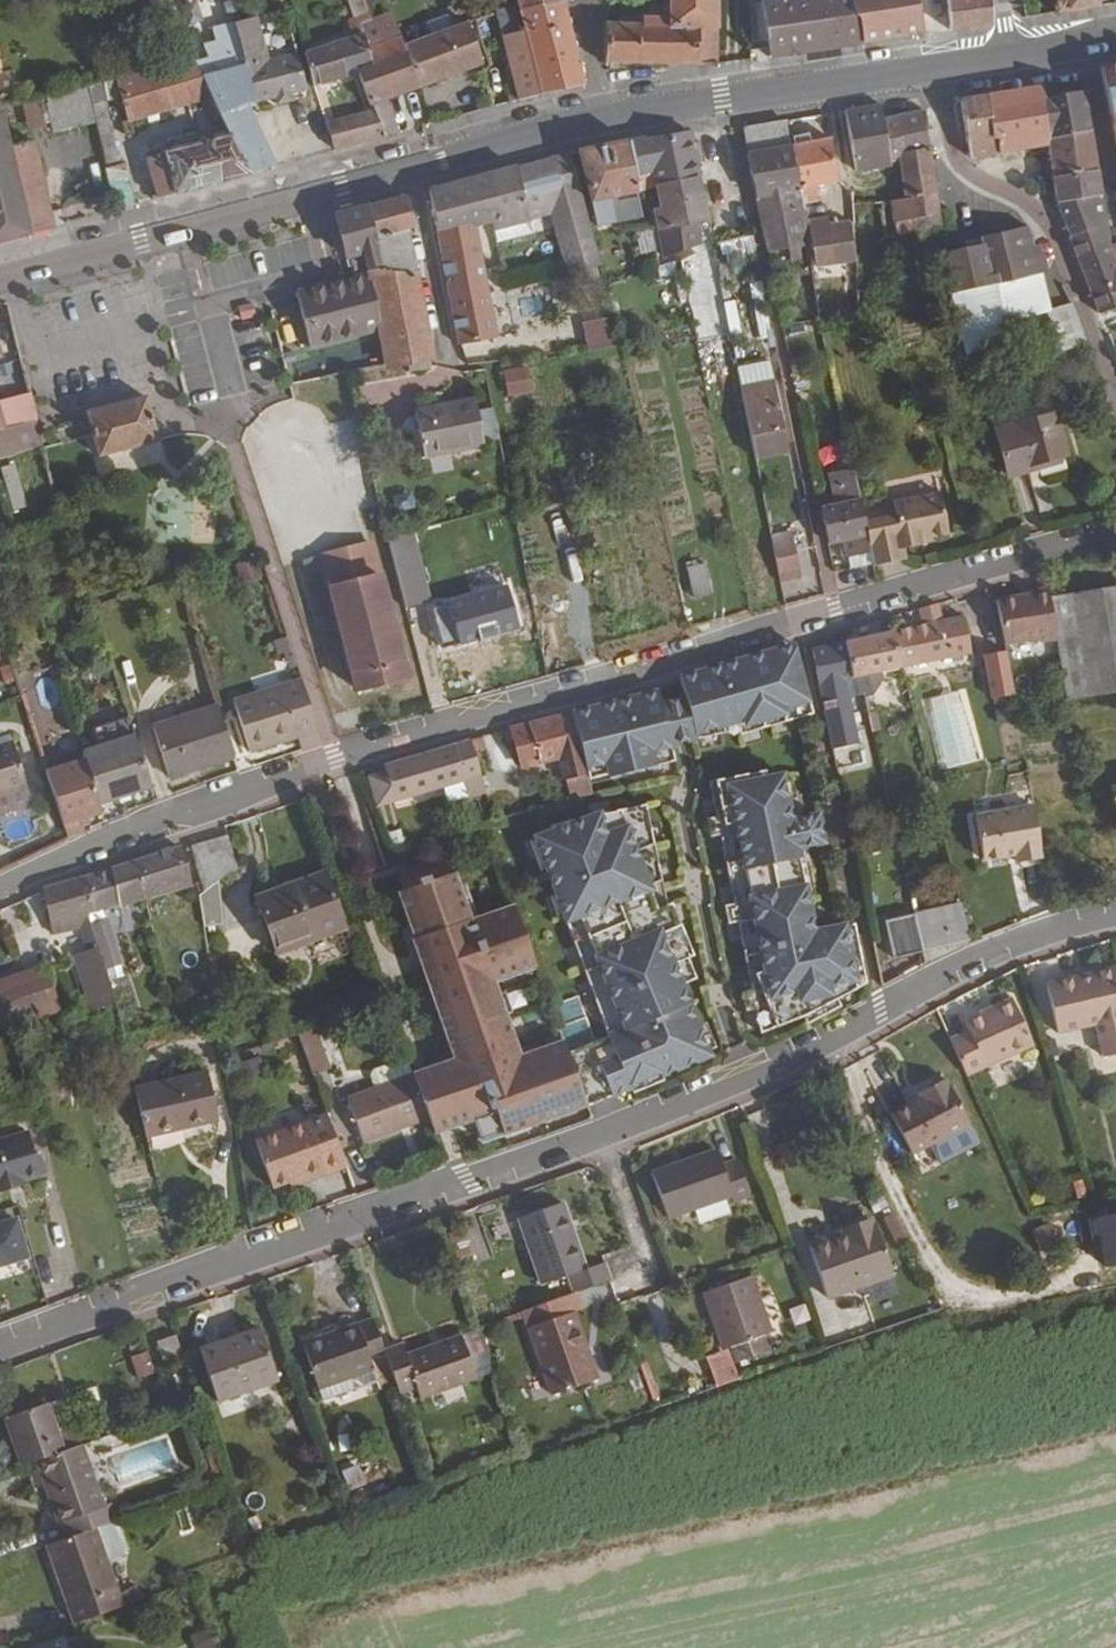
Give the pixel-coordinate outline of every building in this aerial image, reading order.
[(367,13),(362,0),(349,0),(355,17),(367,13)] [(562,0),(520,7),(525,30),(541,94),(584,85),(562,0)] [(718,29),(718,0),(668,0),(668,20),(619,18),(619,24),(606,23),(604,63),(698,64),(717,64),(718,29)] [(770,57),(862,43),(858,18),(853,12),(849,0),(762,0),(762,2),(770,57)] [(862,43),(924,33),(916,0),(849,0),(853,12),(858,18),(862,43)] [(950,30),(993,23),(990,0),(947,0),(950,30)] [(1056,13),(1097,7),(1096,0),(1054,0),(1056,13)] [(520,7),(519,4),(497,12),(503,36),(525,30),(520,7)] [(355,17),(358,25),(373,20),(369,13),(367,13),(355,17)] [(238,36),(255,101),(275,96),(290,92),(306,88),(297,54),(267,61),(254,17),(234,23),(238,36)] [(305,53),(313,86),(357,73),(357,70),(373,65),(367,48),(363,34),(362,35),(358,25),(355,17),(348,20),(351,28),(353,27),(355,37),(305,53)] [(255,101),(238,36),(234,23),(213,28),(216,42),(204,45),(209,58),(195,62),(212,97),(231,135),(249,173),(273,167),(244,104),(255,101)] [(519,100),(541,94),(525,30),(503,36),(517,93),(508,93),(508,103),(519,100)] [(357,73),(370,104),(371,104),(374,112),(383,138),(398,133),(385,99),(418,87),(405,53),(373,65),(357,70),(357,73)] [(158,198),(249,173),(231,135),(212,97),(195,62),(194,60),(85,84),(116,210),(133,206),(125,163),(118,164),(103,101),(122,96),(128,121),(199,101),(217,139),(162,152),(147,158),(158,198)] [(1100,68),(1113,130),(1115,129),(1115,65),(1100,68)] [(1048,145),(1044,98),(1043,86),(988,95),(993,138),(997,138),(998,153),(998,154),(1048,145)] [(85,88),(46,98),(54,132),(93,123),(85,88)] [(1093,146),(1085,91),(1044,98),(1048,145),(1049,153),(1093,146)] [(290,92),(275,96),(277,104),(292,100),(290,92)] [(11,103),(9,95),(0,97),(0,105),(11,103)] [(993,138),(988,95),(961,99),(968,141),(992,139),(993,138)] [(891,160),(884,122),(880,104),(845,111),(856,173),(892,166),(891,160)] [(52,228),(34,142),(9,148),(0,106),(0,242),(52,228)] [(334,150),(383,138),(374,112),(326,124),(334,150)] [(930,146),(925,112),(884,122),(891,160),(899,158),(899,154),(930,146)] [(787,121),(744,129),(750,154),(791,147),(787,121)] [(696,163),(692,143),(689,131),(630,141),(635,174),(652,169),(655,186),(698,177),(696,163)] [(998,153),(997,138),(993,138),(992,139),(968,141),(970,158),(998,153)] [(838,181),(831,140),(791,147),(800,189),(838,181)] [(638,192),(635,174),(630,141),(578,152),(590,202),(638,192)] [(703,161),(700,142),(692,143),(696,163),(703,161)] [(940,213),(930,146),(899,154),(899,158),(905,200),(890,202),(893,221),(895,221),(940,213)] [(1097,170),(1093,146),(1049,153),(1052,178),(1097,170)] [(800,189),(791,147),(750,154),(769,252),(790,249),(794,270),(796,270),(810,268),(815,267),(800,189)] [(581,191),(569,154),(515,168),(529,222),(552,215),(548,199),(581,191)] [(529,222),(515,168),(475,178),(484,223),(486,223),(492,222),(494,229),(529,222)] [(655,186),(652,169),(635,174),(638,192),(655,186)] [(1099,185),(1097,170),(1052,178),(1056,203),(1101,195),(1099,185)] [(708,222),(698,177),(655,186),(661,207),(653,209),(658,231),(699,223),(708,222)] [(463,181),(429,191),(437,231),(472,224),(472,226),(475,225),(484,223),(475,178),(473,179),(463,181)] [(1099,185),(1101,195),(1106,225),(1110,246),(1111,253),(1115,266),(1115,193),(1099,185)] [(581,191),(548,199),(552,215),(567,274),(601,265),(581,191)] [(1070,238),(1106,225),(1101,195),(1056,203),(1069,236),(1070,238)] [(415,227),(406,196),(366,207),(374,238),(408,229),(415,227)] [(382,271),(374,238),(366,207),(336,215),(339,228),(351,275),(370,270),(371,274),(382,271)] [(929,229),(942,226),(940,213),(895,221),(897,236),(930,231),(929,229)] [(856,261),(848,221),(828,224),(827,218),(807,221),(815,267),(856,261)] [(497,243),(532,234),(529,222),(494,229),(497,243)] [(701,243),(699,223),(658,231),(663,257),(701,243)] [(495,336),(483,265),(475,225),(472,226),(472,224),(437,231),(459,343),(495,336)] [(1111,253),(1110,246),(1106,225),(1070,238),(1098,314),(1115,308),(1115,266),(1111,253)] [(655,251),(650,228),(637,231),(641,254),(655,251)] [(418,279),(408,229),(374,238),(382,271),(383,274),(418,279)] [(1051,309),(1042,272),(1031,274),(1022,237),(1017,234),(1015,229),(980,237),(982,245),(984,245),(982,245),(946,254),(962,332),(999,322),(1051,309)] [(756,250),(753,237),(752,234),(725,241),(729,256),(756,250)] [(811,275),(810,268),(796,270),(798,277),(811,275)] [(435,360),(418,279),(383,274),(382,271),(371,274),(370,270),(351,275),(346,276),(348,279),(298,293),(312,347),(377,331),(384,369),(435,360)] [(924,296),(921,276),(901,278),(902,298),(924,296)] [(925,307),(924,296),(902,298),(902,310),(925,307)] [(255,316),(253,304),(239,307),(242,320),(255,316)] [(1087,343),(1072,304),(1051,310),(1051,312),(1046,313),(1061,352),(1087,343)] [(587,350),(613,347),(610,318),(584,321),(587,350)] [(1005,347),(999,322),(962,332),(966,355),(1005,347)] [(533,393),(528,366),(502,370),(507,397),(533,393)] [(788,452),(774,381),(741,388),(756,459),(788,452)] [(36,421),(32,405),(30,395),(0,401),(0,430),(36,421)] [(484,446),(474,399),(414,410),(425,458),(484,446)] [(157,441),(147,400),(86,415),(91,434),(93,442),(97,456),(157,441)] [(1068,455),(1056,413),(1024,422),(1023,422),(1034,465),(1068,455)] [(36,421),(0,430),(0,495),(5,511),(28,503),(25,493),(13,456),(43,448),(36,421)] [(1034,465),(1023,422),(1013,426),(1012,424),(994,429),(1008,478),(1030,472),(1028,466),(1034,465)] [(861,509),(847,442),(832,445),(838,472),(827,474),(846,558),(848,558),(871,552),(864,521),(861,509)] [(340,461),(350,510),(376,505),(366,456),(340,461)] [(948,535),(940,493),(898,501),(907,547),(920,544),(919,540),(948,535)] [(907,547),(898,501),(890,503),(893,515),(864,521),(871,552),(873,564),(874,564),(906,558),(904,548),(907,547)] [(893,515),(890,503),(861,509),(864,521),(893,515)] [(50,516),(64,513),(61,504),(58,505),(47,509),(50,516)] [(801,578),(792,533),(771,536),(780,582),(801,578)] [(873,564),(871,552),(848,558),(850,569),(873,564)] [(262,576),(256,559),(235,566),(241,583),(262,576)] [(705,563),(687,568),(695,598),(713,593),(705,563)] [(427,601),(418,569),(397,575),(405,608),(427,601)] [(409,679),(381,572),(328,586),(356,693),(409,679)] [(518,628),(506,586),(429,609),(441,649),(518,628)] [(1055,641),(1049,598),(1047,587),(1030,590),(1030,594),(996,599),(1003,645),(1038,640),(1039,643),(1055,641)] [(1049,598),(1055,641),(1056,647),(1065,699),(1115,692),(1115,587),(1049,598)] [(972,654),(963,616),(943,620),(938,604),(919,609),(923,625),(891,632),(900,668),(972,654)] [(900,668),(891,632),(845,642),(852,678),(882,672),(900,668)] [(296,667),(286,637),(272,642),(276,652),(282,650),(288,669),(296,667)] [(852,678),(844,642),(813,649),(834,750),(860,743),(857,730),(851,703),(846,679),(852,678)] [(814,705),(797,646),(570,711),(581,749),(582,753),(588,774),(609,768),(613,783),(659,770),(653,751),(744,725),(748,730),(789,718),(788,713),(814,705)] [(1013,695),(1005,655),(1005,651),(983,655),(991,700),(1013,695)] [(873,696),(884,681),(882,672),(852,678),(856,696),(865,693),(866,697),(873,696)] [(322,744),(301,680),(233,701),(249,753),(297,738),(301,750),(322,744)] [(964,690),(923,700),(940,770),(981,760),(964,690)] [(865,729),(858,701),(851,703),(857,730),(865,729)] [(1016,721),(1013,704),(994,708),(997,725),(1016,721)] [(219,709),(217,706),(152,727),(168,778),(234,757),(219,709)] [(581,749),(570,711),(508,728),(520,770),(558,759),(564,780),(566,780),(571,798),(588,794),(584,794),(582,792),(581,788),(581,785),(582,783),(583,782),(585,781),(588,781),(590,781),(588,774),(582,753),(581,749)] [(134,735),(129,717),(94,729),(99,746),(134,735)] [(151,789),(134,735),(99,746),(82,751),(85,760),(99,805),(151,789)] [(487,794),(470,739),(400,759),(383,764),(386,772),(395,801),(396,802),(398,802),(464,783),(469,799),(487,794)] [(12,742),(0,746),(0,814),(32,803),(12,742)] [(85,760),(46,771),(63,826),(102,814),(99,805),(85,760)] [(395,801),(386,772),(368,777),(378,806),(395,801)] [(793,772),(730,782),(745,870),(801,861),(800,853),(831,848),(824,810),(801,814),(793,772)] [(1041,857),(1032,805),(975,815),(983,862),(1014,856),(1015,863),(1041,857)] [(607,837),(599,815),(534,840),(569,933),(661,899),(633,827),(607,837)] [(237,871),(227,836),(191,847),(204,892),(218,881),(230,872),(237,871)] [(192,886),(182,846),(87,876),(94,911),(90,912),(93,925),(106,921),(102,909),(118,904),(119,907),(192,886)] [(345,929),(325,872),(255,897),(277,955),(345,929)] [(510,1140),(590,1108),(567,1043),(523,1055),(501,984),(540,970),(517,906),(477,921),(462,873),(401,895),(455,1062),(416,1075),(432,1122),(438,1139),(448,1136),(475,1126),(486,1147),(510,1140)] [(94,911),(87,876),(44,888),(51,923),(74,917),(90,912),(94,911)] [(222,925),(218,881),(204,892),(199,894),(205,928),(222,925)] [(836,1001),(834,992),(864,987),(852,924),(820,930),(811,883),(747,895),(767,1003),(799,997),(805,1006),(836,1001)] [(970,940),(961,903),(915,913),(923,951),(970,940)] [(923,951),(915,913),(885,920),(894,958),(923,951)] [(712,1059),(662,938),(598,964),(625,1029),(610,1036),(621,1060),(601,1068),(615,1099),(712,1059)] [(122,964),(115,942),(99,947),(106,970),(122,964)] [(106,970),(99,947),(85,952),(78,954),(92,996),(99,993),(112,989),(106,970)] [(46,965),(23,973),(0,980),(0,1032),(60,1010),(46,965)] [(1087,974),(1088,977),(1046,986),(1057,1034),(1094,1025),(1101,1056),(1115,1052),(1115,968),(1087,974)] [(1087,974),(1087,972),(1045,982),(1046,986),(1088,977),(1087,974)] [(1033,1045),(1012,998),(980,1013),(981,1015),(965,1023),(968,1031),(953,1038),(969,1074),(1033,1045)] [(336,1068),(321,1025),(303,1031),(319,1073),(336,1068)] [(265,1072),(259,1057),(241,1064),(246,1079),(265,1072)] [(217,1120),(206,1073),(137,1088),(149,1136),(217,1120)] [(432,1122),(416,1075),(348,1098),(365,1145),(432,1122)] [(913,1154),(970,1124),(954,1095),(946,1080),(918,1094),(919,1098),(892,1114),(913,1154)] [(346,1167),(326,1114),(255,1140),(272,1189),(288,1182),(290,1188),(346,1167)] [(29,1131),(0,1140),(0,1193),(26,1185),(25,1181),(41,1176),(29,1131)] [(721,1164),(716,1150),(650,1172),(667,1219),(731,1197),(734,1204),(750,1198),(735,1158),(721,1164)] [(1087,1196),(1082,1180),(1071,1183),(1077,1199),(1087,1196)] [(585,1269),(562,1202),(518,1218),(542,1285),(568,1276),(574,1293),(576,1292),(610,1280),(603,1262),(585,1269)] [(16,1219),(0,1224),(0,1266),(28,1258),(16,1219)] [(894,1276),(874,1219),(841,1229),(842,1230),(808,1242),(827,1300),(894,1276)] [(1050,1220),(1031,1229),(1044,1259),(1063,1250),(1050,1220)] [(772,1333),(752,1276),(702,1293),(722,1350),(730,1347),(736,1363),(769,1351),(763,1336),(772,1333)] [(597,1379),(573,1311),(581,1309),(576,1292),(574,1293),(522,1311),(528,1327),(527,1328),(551,1395),(597,1379)] [(399,1383),(387,1350),(376,1317),(358,1325),(358,1324),(302,1344),(319,1391),(351,1380),(372,1372),(379,1389),(399,1383)] [(278,1381),(259,1328),(198,1349),(217,1402),(278,1381)] [(182,1354),(176,1336),(157,1342),(163,1361),(182,1354)] [(476,1379),(461,1336),(406,1355),(402,1344),(387,1350),(399,1383),(402,1393),(417,1387),(421,1398),(476,1379)] [(138,1380),(155,1375),(148,1352),(131,1357),(138,1380)] [(323,1402),(355,1390),(351,1380),(319,1391),(323,1402)] [(83,1443),(117,1430),(112,1413),(71,1427),(62,1399),(47,1404),(64,1449),(83,1443)] [(64,1449),(47,1404),(4,1419),(20,1465),(34,1460),(64,1449)] [(298,1433),(293,1417),(283,1421),(289,1437),(298,1433)] [(105,1506),(83,1443),(64,1449),(34,1460),(62,1538),(115,1520),(118,1519),(112,1504),(105,1506)] [(366,1484),(358,1465),(341,1472),(349,1491),(366,1484)] [(118,1591),(108,1561),(128,1553),(115,1520),(62,1538),(48,1543),(58,1569),(77,1622),(123,1605),(118,1591)] [(77,1622),(58,1569),(54,1570),(73,1623),(77,1622)] [(142,1598),(137,1584),(118,1591),(123,1605),(142,1598)]
